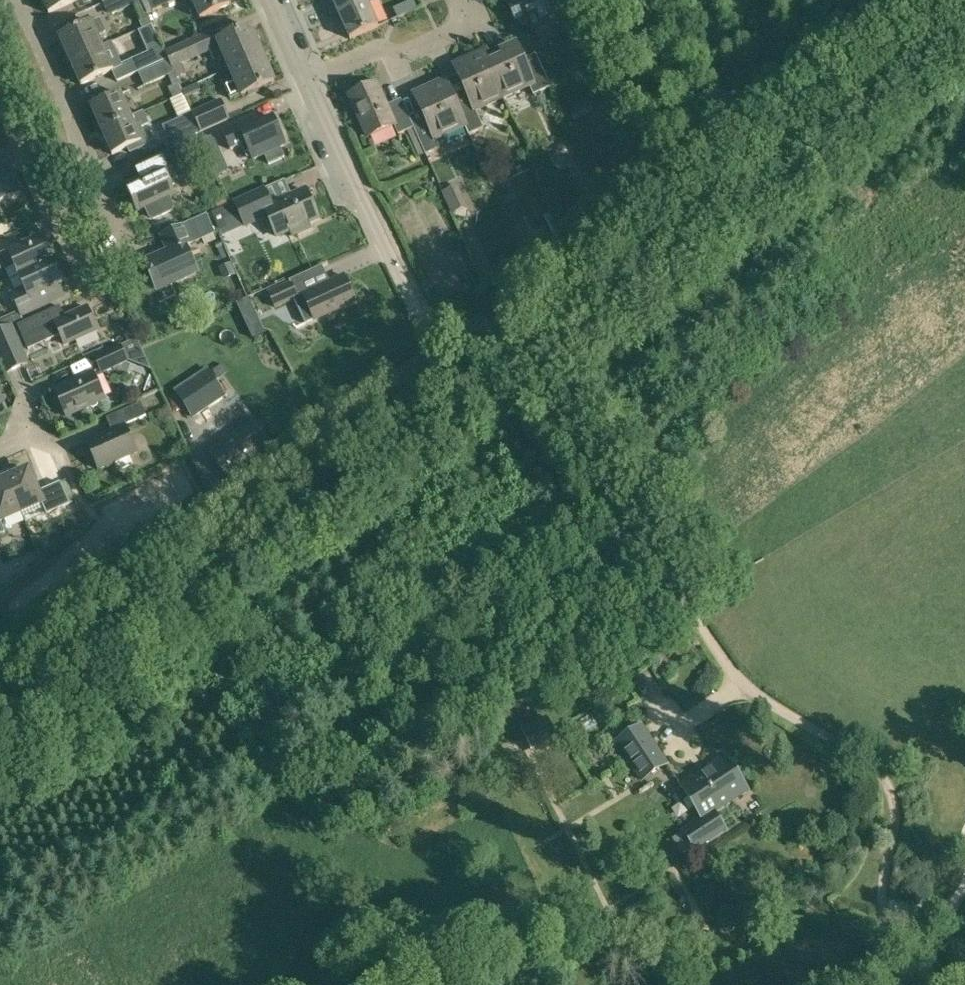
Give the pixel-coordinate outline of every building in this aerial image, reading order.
[(49,15),(79,1),(79,0),(42,0),(49,15)] [(141,0),(114,0),(107,3),(112,14),(141,0)] [(178,0),(148,0),(153,11),(178,0)] [(200,19),(231,6),(228,0),(192,0),(200,19)] [(339,16),(367,3),(366,0),(332,0),(339,16)] [(417,9),(413,0),(394,8),(398,18),(417,9)] [(550,16),(559,12),(570,7),(567,0),(506,0),(518,27),(531,22),(537,35),(555,27),(550,16)] [(147,13),(142,2),(142,1),(133,5),(143,29),(152,25),(147,13)] [(367,3),(339,16),(350,39),(378,27),(367,3)] [(60,39),(70,62),(103,47),(98,35),(92,24),(60,39)] [(224,57),(229,69),(262,54),(250,28),(217,43),(207,47),(208,48),(208,49),(214,61),(224,57)] [(168,59),(171,65),(200,52),(194,38),(165,52),(168,59)] [(484,59),(502,99),(528,87),(532,96),(550,88),(538,63),(525,69),(522,61),(515,45),(485,58),(484,59)] [(103,47),(70,62),(81,86),(113,71),(103,47)] [(141,71),(168,59),(165,52),(163,47),(162,47),(152,52),(136,59),(141,71)] [(431,53),(436,69),(446,65),(441,50),(431,53)] [(453,66),(458,76),(466,95),(454,100),(453,101),(465,127),(464,127),(468,136),(483,129),(475,111),(502,99),(484,59),(485,58),(482,52),(453,66)] [(274,81),(262,54),(229,69),(235,81),(225,85),(231,99),(241,95),(242,96),(274,81)] [(144,86),(168,75),(172,73),(167,61),(139,74),(144,86)] [(181,64),(172,68),(174,72),(176,77),(185,73),(181,64)] [(174,99),(183,95),(184,95),(182,90),(174,72),(172,73),(168,75),(173,86),(169,87),(174,99)] [(436,140),(464,127),(465,127),(453,101),(454,100),(446,82),(445,80),(413,94),(422,113),(427,125),(414,132),(425,155),(439,149),(436,140)] [(182,90),(184,95),(185,98),(200,92),(196,83),(182,90)] [(398,136),(413,129),(411,124),(408,119),(400,99),(385,106),(375,84),(347,96),(366,139),(393,126),(398,136)] [(91,109),(101,132),(132,118),(122,95),(91,109)] [(192,113),(199,129),(228,116),(220,100),(192,113)] [(132,118),(101,132),(112,156),(128,148),(130,153),(149,144),(142,127),(149,124),(144,113),(132,118)] [(199,129),(192,113),(191,114),(178,119),(163,126),(168,139),(170,138),(173,145),(196,135),(201,133),(199,129)] [(279,148),(284,146),(271,118),(261,122),(262,125),(251,130),(246,119),(220,131),(229,151),(244,144),(251,161),(261,156),(264,155),(269,164),(283,157),(279,148)] [(196,135),(173,145),(175,149),(187,156),(202,149),(196,135)] [(199,141),(203,150),(215,144),(212,135),(199,141)] [(564,145),(563,145),(562,145),(561,145),(559,146),(558,146),(558,147),(557,147),(556,149),(556,150),(555,151),(554,154),(554,155),(555,157),(555,159),(556,160),(557,162),(558,163),(560,164),(562,164),(563,165),(566,164),(568,164),(570,163),(571,162),(572,161),(573,160),(573,159),(574,157),(574,155),(574,154),(574,152),(573,150),(572,148),(571,147),(570,146),(569,146),(568,145),(567,145),(566,145),(565,145),(564,145)] [(140,177),(124,184),(137,212),(143,209),(149,222),(153,223),(172,214),(174,211),(168,198),(173,195),(162,172),(167,169),(161,155),(136,167),(140,177)] [(592,186),(580,160),(567,166),(579,192),(592,186)] [(21,194),(10,169),(0,174),(0,203),(21,194)] [(451,205),(462,200),(457,186),(445,191),(451,205)] [(234,202),(209,213),(218,232),(228,227),(242,221),(245,226),(267,216),(276,236),(289,230),(293,238),(313,229),(309,221),(317,217),(305,190),(271,205),(268,200),(263,188),(234,202)] [(190,242),(213,232),(206,217),(183,227),(161,237),(168,251),(143,262),(157,291),(196,272),(184,245),(190,242)] [(19,275),(52,261),(42,238),(19,248),(14,237),(0,243),(0,267),(1,269),(14,263),(19,275)] [(52,261),(19,275),(25,288),(12,293),(21,315),(44,305),(39,294),(62,284),(52,261)] [(234,276),(229,264),(218,268),(223,280),(234,276)] [(302,294),(297,297),(294,298),(305,323),(314,319),(355,300),(343,275),(329,282),(302,294)] [(290,282),(268,293),(275,307),(294,298),(297,297),(290,282)] [(236,305),(242,318),(253,313),(247,299),(236,305)] [(35,317),(17,325),(28,349),(46,341),(60,334),(65,344),(98,329),(88,306),(65,316),(60,306),(35,317)] [(19,320),(16,313),(0,320),(0,328),(19,320)] [(0,330),(0,360),(7,374),(29,364),(12,325),(0,330)] [(101,372),(128,361),(121,345),(94,357),(101,372)] [(215,369),(219,376),(228,371),(223,364),(215,369)] [(97,405),(98,402),(105,399),(93,372),(55,389),(67,416),(89,406),(93,408),(97,405)] [(194,417),(208,407),(191,381),(176,390),(194,417)] [(140,402),(122,410),(128,424),(146,415),(140,402)] [(271,444),(253,420),(209,452),(226,476),(271,444)] [(136,452),(124,425),(113,430),(86,442),(99,469),(114,463),(115,467),(120,469),(132,463),(129,456),(136,452)] [(5,474),(4,474),(21,513),(42,503),(47,514),(70,504),(60,482),(38,492),(28,470),(18,475),(17,474),(16,474),(15,474),(14,473),(13,473),(12,473),(11,473),(10,473),(9,473),(8,473),(7,473),(6,473),(5,474)] [(4,474),(3,474),(3,475),(2,475),(1,475),(1,476),(0,476),(0,535),(5,533),(0,522),(21,513),(4,474)] [(65,523),(70,534),(85,527),(80,516),(65,523)] [(72,542),(35,546),(38,575),(75,571),(72,542)] [(585,730),(597,722),(592,714),(579,722),(585,730)] [(550,722),(525,734),(534,752),(559,740),(550,722)] [(643,724),(615,743),(642,784),(670,765),(643,724)] [(684,831),(696,849),(726,829),(716,813),(749,791),(726,755),(681,785),(703,819),(697,823),(684,831)]
